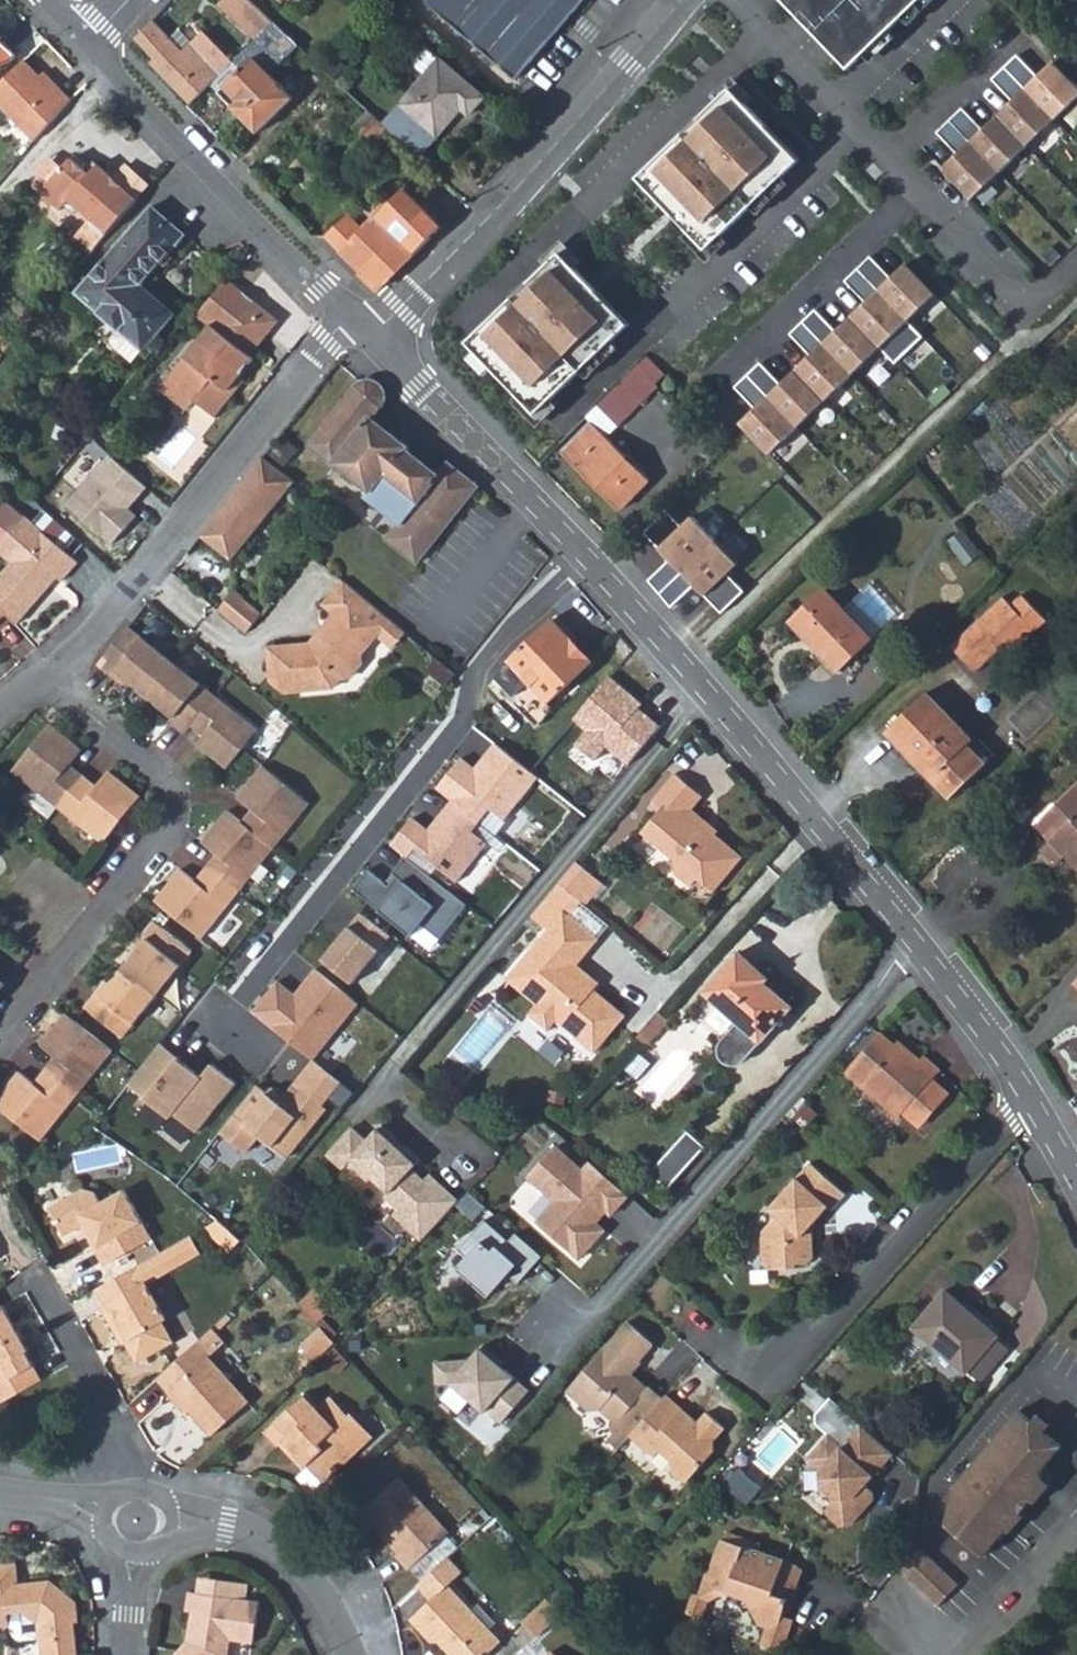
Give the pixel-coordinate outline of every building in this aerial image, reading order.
[(275,23),(251,0),(224,0),(219,6),(257,42),(275,23)] [(590,0),(442,0),(435,8),(520,81),(590,0)] [(779,1),(847,71),(921,0),(780,0),(779,1)] [(275,23),(257,42),(237,62),(245,70),(221,96),(262,136),(299,101),(274,76),(302,47),(275,23)] [(156,65),(195,105),(237,62),(207,33),(196,45),(181,32),(173,41),(157,25),(140,42),(160,61),(156,65)] [(0,37),(0,72),(17,54),(0,37)] [(428,75),(386,124),(423,159),(467,110),(473,116),(490,97),(429,44),(413,62),(428,75)] [(994,115),(1024,145),(1076,94),(1076,91),(1049,62),(1035,76),(1014,55),(988,80),(1009,101),(994,115)] [(0,82),(0,125),(27,151),(63,109),(48,96),(45,101),(13,69),(0,82)] [(799,163),(729,92),(636,182),(705,252),(799,163)] [(1076,128),(1076,106),(1038,144),(1049,156),(1076,128)] [(954,154),(939,168),(968,198),(1024,145),(994,115),(979,129),(958,108),(932,132),(954,154)] [(29,181),(42,193),(64,168),(51,157),(29,181)] [(91,216),(109,232),(111,230),(139,198),(116,178),(100,164),(92,173),(74,157),(64,168),(42,193),(61,210),(71,199),(91,216)] [(128,163),(116,178),(139,198),(151,183),(128,163)] [(0,182),(0,208),(17,188),(4,177),(0,182)] [(381,218),(419,255),(448,226),(409,190),(381,218)] [(186,235),(154,207),(78,292),(120,329),(111,340),(114,346),(134,364),(176,314),(143,285),(186,235)] [(76,234),(94,250),(109,232),(91,216),(76,234)] [(331,239),(383,293),(419,255),(381,218),(365,235),(349,220),(331,239)] [(629,325),(560,254),(467,344),(536,415),(629,325)] [(862,303),(848,316),(877,347),(932,293),(903,263),(888,278),(867,256),(841,281),(862,303)] [(226,280),(197,314),(209,325),(167,375),(191,396),(188,401),(208,418),(223,401),(221,392),(234,377),(249,360),(245,357),(274,323),(226,280)] [(807,356),(793,370),(822,399),(877,347),(848,316),(833,331),(812,310),(786,334),(807,356)] [(754,407),(737,422),(767,453),(822,399),(793,370),(776,386),(755,365),(734,385),(754,407)] [(652,381),(639,367),(587,418),(592,423),(600,431),(652,381)] [(191,396),(167,375),(157,386),(181,408),(188,401),(191,396)] [(221,392),(223,401),(240,382),(234,377),(221,392)] [(386,393),(383,386),(372,380),(361,382),(310,445),(335,466),(336,465),(371,421),(384,405),(386,393)] [(375,424),(371,421),(336,465),(370,492),(366,497),(400,524),(388,540),(418,564),(479,487),(449,463),(440,475),(377,422),(375,424)] [(620,511),(650,480),(600,431),(592,423),(562,452),(620,511)] [(72,503),(116,541),(160,492),(116,454),(72,503)] [(200,536),(231,561),(243,546),(237,541),(267,504),(273,509),(295,482),(264,458),(200,536)] [(0,509),(0,523),(11,533),(29,515),(11,498),(0,509)] [(237,541),(243,546),(273,509),(267,504),(237,541)] [(688,539),(661,513),(644,533),(670,558),(648,582),(671,607),(696,586),(719,613),(742,591),(726,574),(736,564),(699,528),(688,539)] [(26,615),(51,589),(47,585),(56,576),(59,580),(63,582),(79,564),(27,517),(0,548),(0,550),(15,564),(0,581),(0,591),(26,615)] [(47,585),(51,589),(59,580),(56,576),(47,585)] [(379,633),(390,619),(344,581),(324,604),(336,614),(324,628),(325,643),(269,648),(272,681),(285,692),(333,688),(341,678),(350,677),(361,664),(361,655),(379,633)] [(839,668),(873,635),(826,586),(791,619),(839,668)] [(236,590),(218,611),(246,633),(263,612),(236,590)] [(8,612),(18,623),(26,615),(0,591),(0,603),(8,612)] [(984,612),(1009,641),(1007,643),(1014,650),(1048,618),(1023,591),(1014,599),(1007,591),(984,612)] [(1007,643),(1009,641),(984,612),(951,643),(976,670),(1007,643)] [(379,633),(394,645),(405,632),(390,619),(379,633)] [(495,677),(541,725),(554,709),(549,704),(593,661),(552,619),(508,661),(510,663),(495,677)] [(180,724),(194,736),(202,726),(216,738),(208,747),(238,771),(270,734),(141,628),(109,667),(124,678),(128,674),(183,719),(180,724)] [(965,745),(969,739),(925,692),(884,731),(948,797),(981,763),(965,745)] [(108,792),(94,781),(79,769),(92,751),(63,727),(24,773),(115,849),(152,801),(121,775),(108,792)] [(415,819),(393,847),(407,859),(415,848),(459,883),(491,843),(479,833),(493,814),(504,822),(540,778),(495,744),(476,769),(463,760),(438,791),(452,802),(431,830),(415,819)] [(228,854),(217,867),(205,881),(192,870),(166,900),(211,938),(322,805),(275,767),(250,799),(264,811),(253,823),(239,812),(213,843),(228,854)] [(742,857),(715,833),(712,837),(699,825),(704,819),(692,808),(704,794),(677,771),(655,798),(664,805),(644,830),(673,856),(674,872),(689,884),(697,875),(713,891),(742,857)] [(1076,780),(1029,825),(1043,841),(1035,849),(1050,865),(1063,853),(1073,865),(1069,868),(1076,877),(1076,781),(1076,780)] [(715,833),(718,830),(704,819),(699,825),(712,837),(715,833)] [(364,866),(348,886),(416,938),(425,928),(441,940),(467,906),(407,859),(394,876),(387,884),(364,866)] [(578,861),(560,882),(577,896),(594,875),(578,861)] [(605,883),(594,875),(577,896),(584,902),(587,905),(605,883)] [(572,916),(584,902),(577,896),(560,882),(531,918),(549,932),(510,979),(540,1005),(531,1015),(551,1032),(559,1021),(596,1052),(627,1016),(596,991),(595,983),(590,980),(593,976),(579,965),(601,940),(572,916)] [(361,914),(324,962),(370,996),(408,950),(361,914)] [(131,1036),(201,952),(153,916),(141,929),(148,934),(101,991),(95,987),(85,999),(131,1036)] [(768,977),(739,951),(705,990),(736,1018),(717,1040),(716,1045),(717,1053),(728,1064),(742,1063),(793,1006),(766,981),(768,977)] [(279,982),(255,1011),(317,1060),(363,1005),(317,970),(296,995),(279,982)] [(11,983),(0,974),(0,997),(11,983)] [(673,1020),(662,1011),(640,1035),(651,1045),(673,1020)] [(46,1139),(85,1093),(120,1051),(73,1013),(48,1043),(66,1056),(41,1084),(25,1071),(0,1101),(0,1102),(46,1139)] [(900,1054),(879,1035),(845,1072),(864,1089),(897,1118),(901,1114),(932,1079),(939,1072),(922,1057),(918,1061),(904,1049),(900,1054)] [(160,1046),(131,1084),(196,1133),(235,1081),(214,1065),(204,1079),(160,1046)] [(948,1094),(932,1079),(901,1114),(917,1129),(948,1094)] [(222,1133),(249,1153),(263,1134),(292,1157),(331,1108),(305,1088),(294,1103),(275,1087),(270,1093),(260,1085),(222,1133)] [(883,1135),(897,1118),(864,1089),(850,1106),(883,1135)] [(411,1230),(448,1189),(432,1174),(426,1180),(413,1169),(422,1160),(408,1148),(404,1152),(398,1145),(398,1138),(384,1125),(369,1141),(353,1127),(329,1155),(344,1170),(350,1164),(370,1182),(374,1178),(390,1193),(387,1197),(400,1209),(394,1215),(411,1230)] [(650,1172),(669,1188),(686,1171),(707,1149),(688,1131),(650,1172)] [(586,1171),(558,1146),(530,1178),(558,1201),(540,1223),(582,1259),(598,1240),(594,1236),(593,1230),(609,1212),(613,1216),(630,1197),(593,1163),(586,1171)] [(814,1261),(814,1239),(807,1239),(807,1229),(813,1228),(830,1210),(833,1212),(847,1196),(812,1166),(771,1212),(778,1219),(762,1237),(765,1268),(772,1273),(795,1272),(796,1268),(810,1267),(814,1261)] [(411,1230),(424,1242),(461,1201),(448,1189),(411,1230)] [(91,1193),(81,1192),(59,1232),(63,1239),(80,1229),(102,1268),(148,1242),(122,1194),(99,1205),(96,1198),(91,1193)] [(230,1230),(218,1219),(205,1227),(221,1240),(230,1230)] [(486,1222),(461,1251),(472,1261),(463,1272),(497,1301),(512,1283),(519,1288),(545,1259),(517,1235),(510,1242),(486,1222)] [(202,1248),(194,1233),(159,1253),(168,1268),(202,1248)] [(162,1273),(151,1257),(137,1265),(148,1283),(162,1273)] [(148,1283),(137,1265),(99,1287),(107,1301),(101,1304),(116,1329),(123,1324),(131,1337),(124,1340),(136,1359),(172,1340),(160,1320),(167,1316),(148,1283)] [(973,1317),(946,1293),(913,1331),(967,1378),(996,1344),(971,1321),(973,1317)] [(0,1304),(0,1356),(3,1362),(0,1364),(0,1402),(41,1379),(27,1355),(31,1352),(9,1308),(3,1310),(0,1304)] [(613,1339),(639,1362),(652,1347),(652,1344),(627,1323),(613,1339)] [(334,1341),(321,1327),(301,1346),(315,1361),(325,1352),(334,1341)] [(212,1350),(201,1337),(158,1376),(182,1402),(186,1398),(214,1431),(249,1400),(208,1355),(212,1350)] [(608,1442),(619,1451),(629,1439),(664,1400),(649,1387),(641,1396),(633,1388),(638,1382),(632,1375),(641,1364),(639,1362),(613,1339),(567,1393),(591,1414),(600,1412),(611,1422),(611,1432),(614,1435),(608,1442)] [(473,1360),(435,1363),(437,1390),(455,1389),(502,1429),(537,1390),(485,1346),(473,1360)] [(316,1405),(305,1394),(264,1432),(276,1446),(281,1442),(322,1479),(371,1433),(349,1410),(346,1413),(328,1394),(316,1405)] [(681,1410),(666,1397),(664,1400),(629,1439),(653,1460),(658,1454),(672,1466),(672,1476),(677,1481),(686,1484),(712,1454),(713,1443),(724,1429),(706,1414),(697,1424),(690,1418),(682,1427),(674,1420),(681,1410)] [(682,1427),(690,1418),(681,1410),(674,1420),(682,1427)] [(973,1463),(1022,1510),(1029,1502),(1028,1491),(1040,1479),(1040,1469),(1059,1447),(1042,1432),(1030,1422),(1018,1411),(973,1463)] [(1049,1425),(1037,1414),(1030,1422),(1042,1432),(1049,1425)] [(865,1484),(892,1452),(860,1424),(841,1447),(828,1436),(807,1459),(821,1471),(822,1489),(838,1501),(828,1512),(842,1525),(851,1525),(865,1510),(860,1505),(872,1491),(865,1484)] [(1011,1512),(1020,1512),(1022,1510),(973,1463),(952,1487),(945,1525),(981,1556),(1004,1530),(999,1525),(1011,1512)] [(407,1566),(446,1531),(396,1476),(363,1505),(399,1546),(393,1552),(407,1566)] [(1034,1505),(1049,1487),(1040,1479),(1028,1491),(1029,1502),(1034,1505)] [(865,1510),(875,1499),(872,1491),(860,1505),(865,1510)] [(1009,1533),(1024,1516),(1020,1512),(1011,1512),(999,1525),(1004,1530),(1009,1533)] [(707,1572),(698,1598),(707,1602),(712,1604),(730,1595),(746,1601),(756,1628),(765,1631),(758,1649),(774,1654),(780,1654),(791,1625),(781,1621),(787,1605),(772,1599),(777,1585),(797,1593),(803,1577),(793,1569),(760,1556),(761,1548),(728,1535),(719,1548),(710,1572),(707,1572)] [(906,1540),(900,1555),(893,1568),(934,1607),(956,1584),(919,1549),(917,1551),(906,1540)] [(448,1553),(418,1583),(432,1597),(411,1617),(425,1632),(429,1629),(453,1654),(485,1654),(502,1638),(449,1582),(463,1569),(448,1553)] [(8,1636),(16,1642),(36,1640),(38,1654),(79,1654),(75,1623),(79,1622),(77,1605),(53,1587),(20,1591),(16,1564),(0,1566),(0,1630),(3,1630),(7,1625),(8,1636)] [(253,1643),(259,1604),(244,1602),(246,1585),(234,1584),(232,1600),(187,1593),(186,1612),(189,1612),(188,1623),(194,1623),(192,1637),(176,1654),(225,1654),(227,1641),(253,1643)] [(682,1615),(699,1622),(707,1602),(698,1598),(689,1595),(682,1615)] [(546,1608),(530,1622),(542,1635),(557,1621),(546,1608)]
